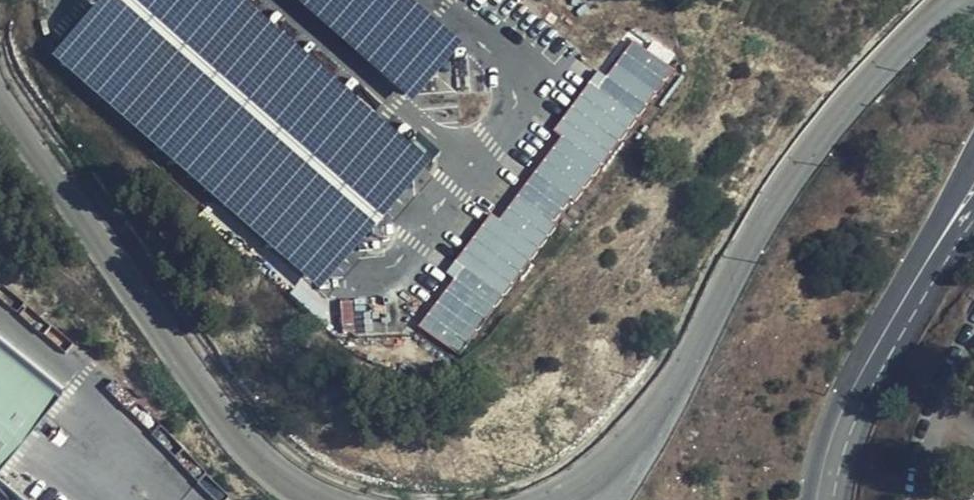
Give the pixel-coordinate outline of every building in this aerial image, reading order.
[(409,0),(293,0),(413,104),(463,47),(409,0)] [(420,327),(462,357),(674,68),(629,36),(540,156),(453,275),(456,277),(420,327)] [(0,325),(0,465),(67,382),(0,325)]
